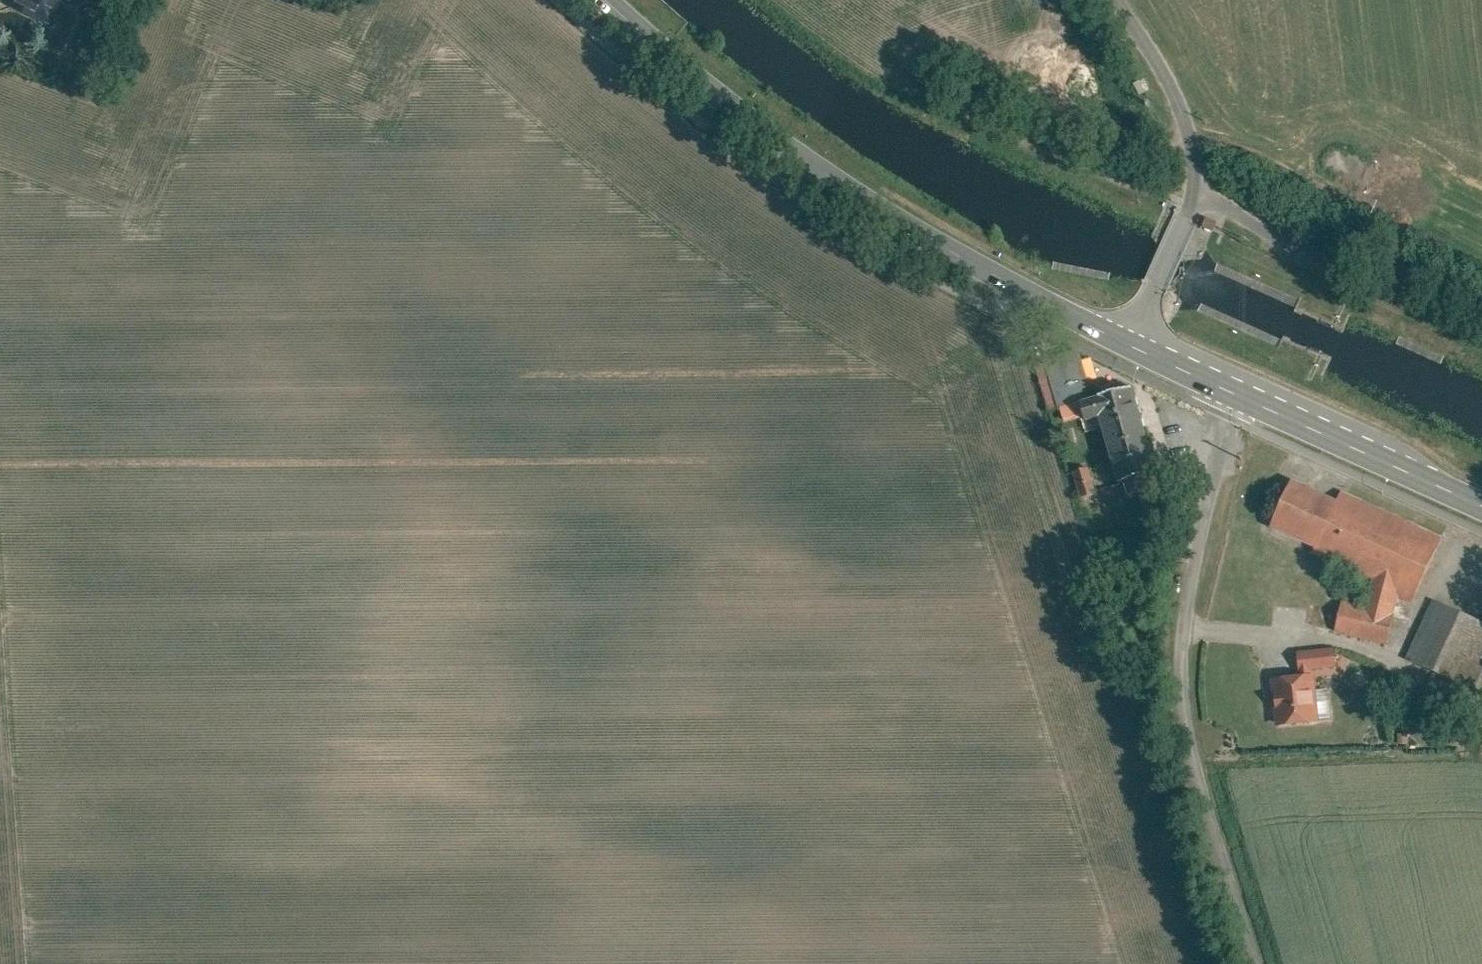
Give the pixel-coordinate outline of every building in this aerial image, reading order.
[(47,19),(56,0),(6,0),(47,19)] [(1060,410),(1083,403),(1078,387),(1089,383),(1079,351),(1045,361),(1060,410)] [(1101,416),(1121,484),(1165,470),(1139,385),(1083,403),(1088,420),(1101,416)] [(1090,459),(1067,466),(1080,508),(1103,501),(1090,459)] [(1318,548),(1339,503),(1295,482),(1274,527),(1318,548)] [(1345,604),(1336,633),(1388,648),(1399,601),(1414,607),(1440,551),(1445,541),(1344,492),(1339,503),(1318,548),(1316,555),(1370,582),(1363,608),(1345,604)] [(1409,676),(1461,702),(1481,662),(1481,626),(1445,607),(1409,676)] [(1274,682),(1280,734),(1322,730),(1318,689),(1339,687),(1336,657),(1302,660),(1304,679),(1274,682)]
